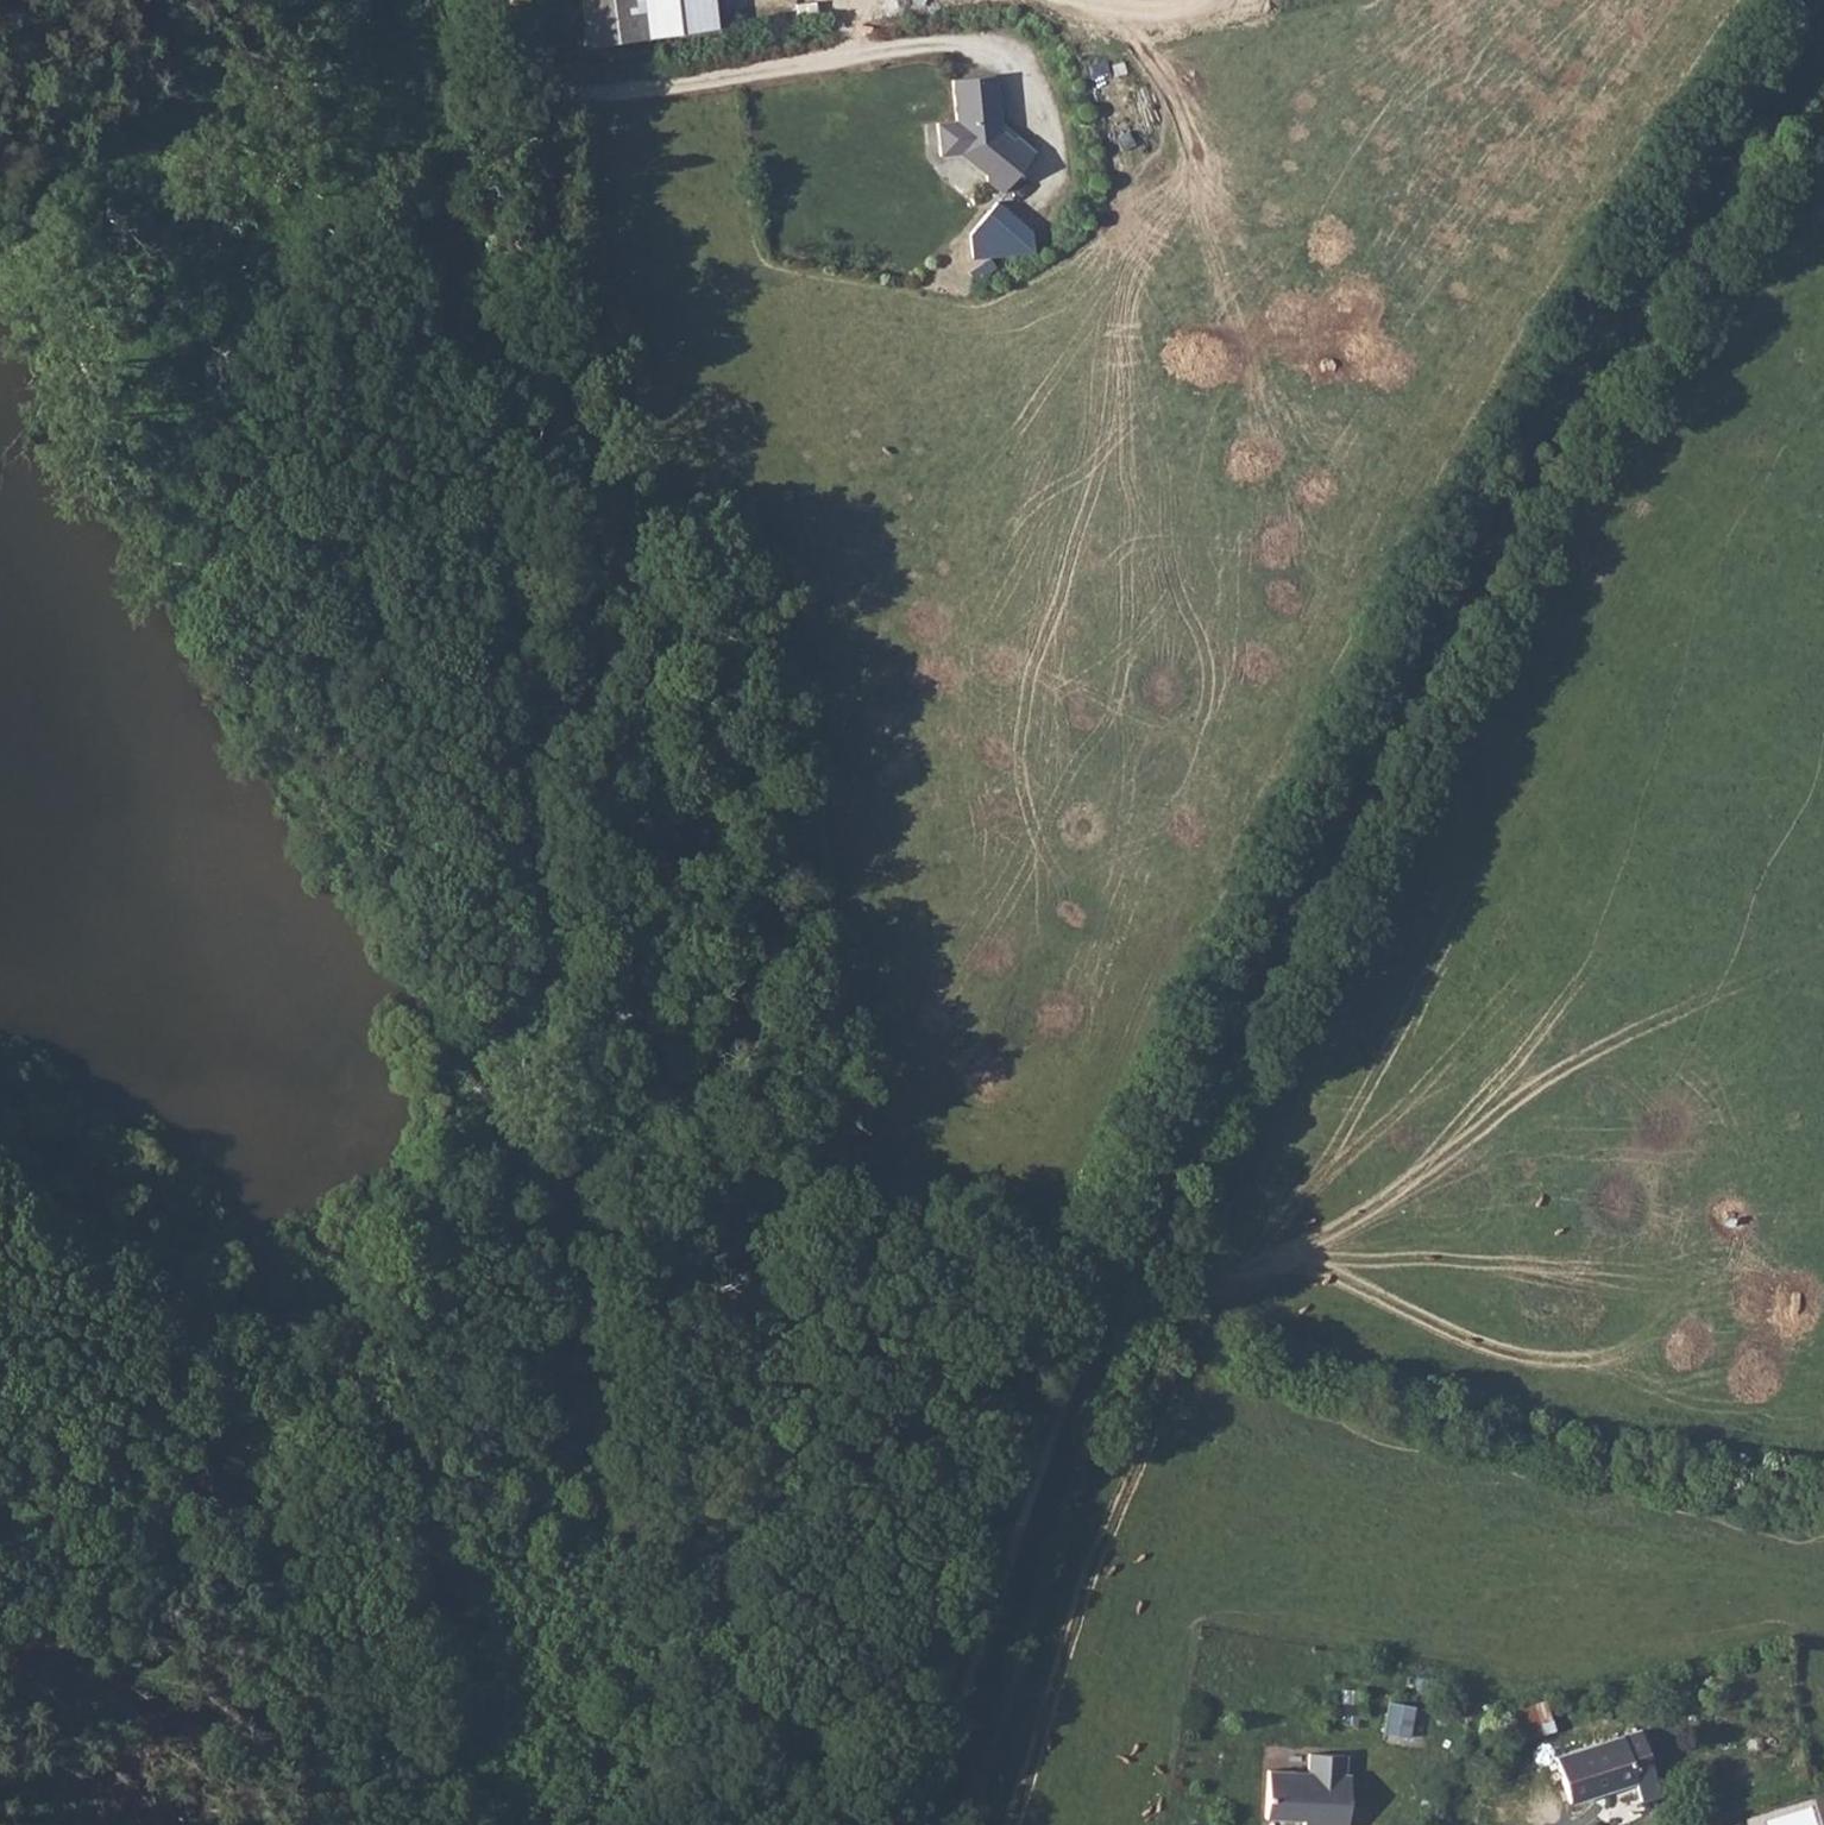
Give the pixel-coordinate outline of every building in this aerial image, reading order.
[(578,45),(642,38),(637,0),(573,0),(578,45)] [(1005,66),(961,72),(966,113),(947,115),(951,148),(970,145),(999,166),(1000,172),(1016,183),(1047,140),(1028,127),(1026,130),(1005,115),(1004,106),(1010,105),(1005,66)] [(1004,106),(1005,115),(1012,120),(1010,105),(1004,106)] [(1016,259),(1035,238),(994,201),(959,239),(985,262),(1000,245),(1016,259)] [(1507,1710),(1515,1740),(1552,1729),(1543,1700),(1507,1710)] [(1386,1701),(1380,1737),(1408,1741),(1414,1705),(1386,1701)] [(1566,1751),(1581,1797),(1646,1777),(1643,1769),(1661,1764),(1648,1724),(1566,1751)] [(1341,1750),(1304,1748),(1303,1768),(1263,1766),(1261,1814),(1289,1815),(1290,1811),(1300,1812),(1299,1821),(1342,1822),(1345,1769),(1341,1769),(1341,1750)]
